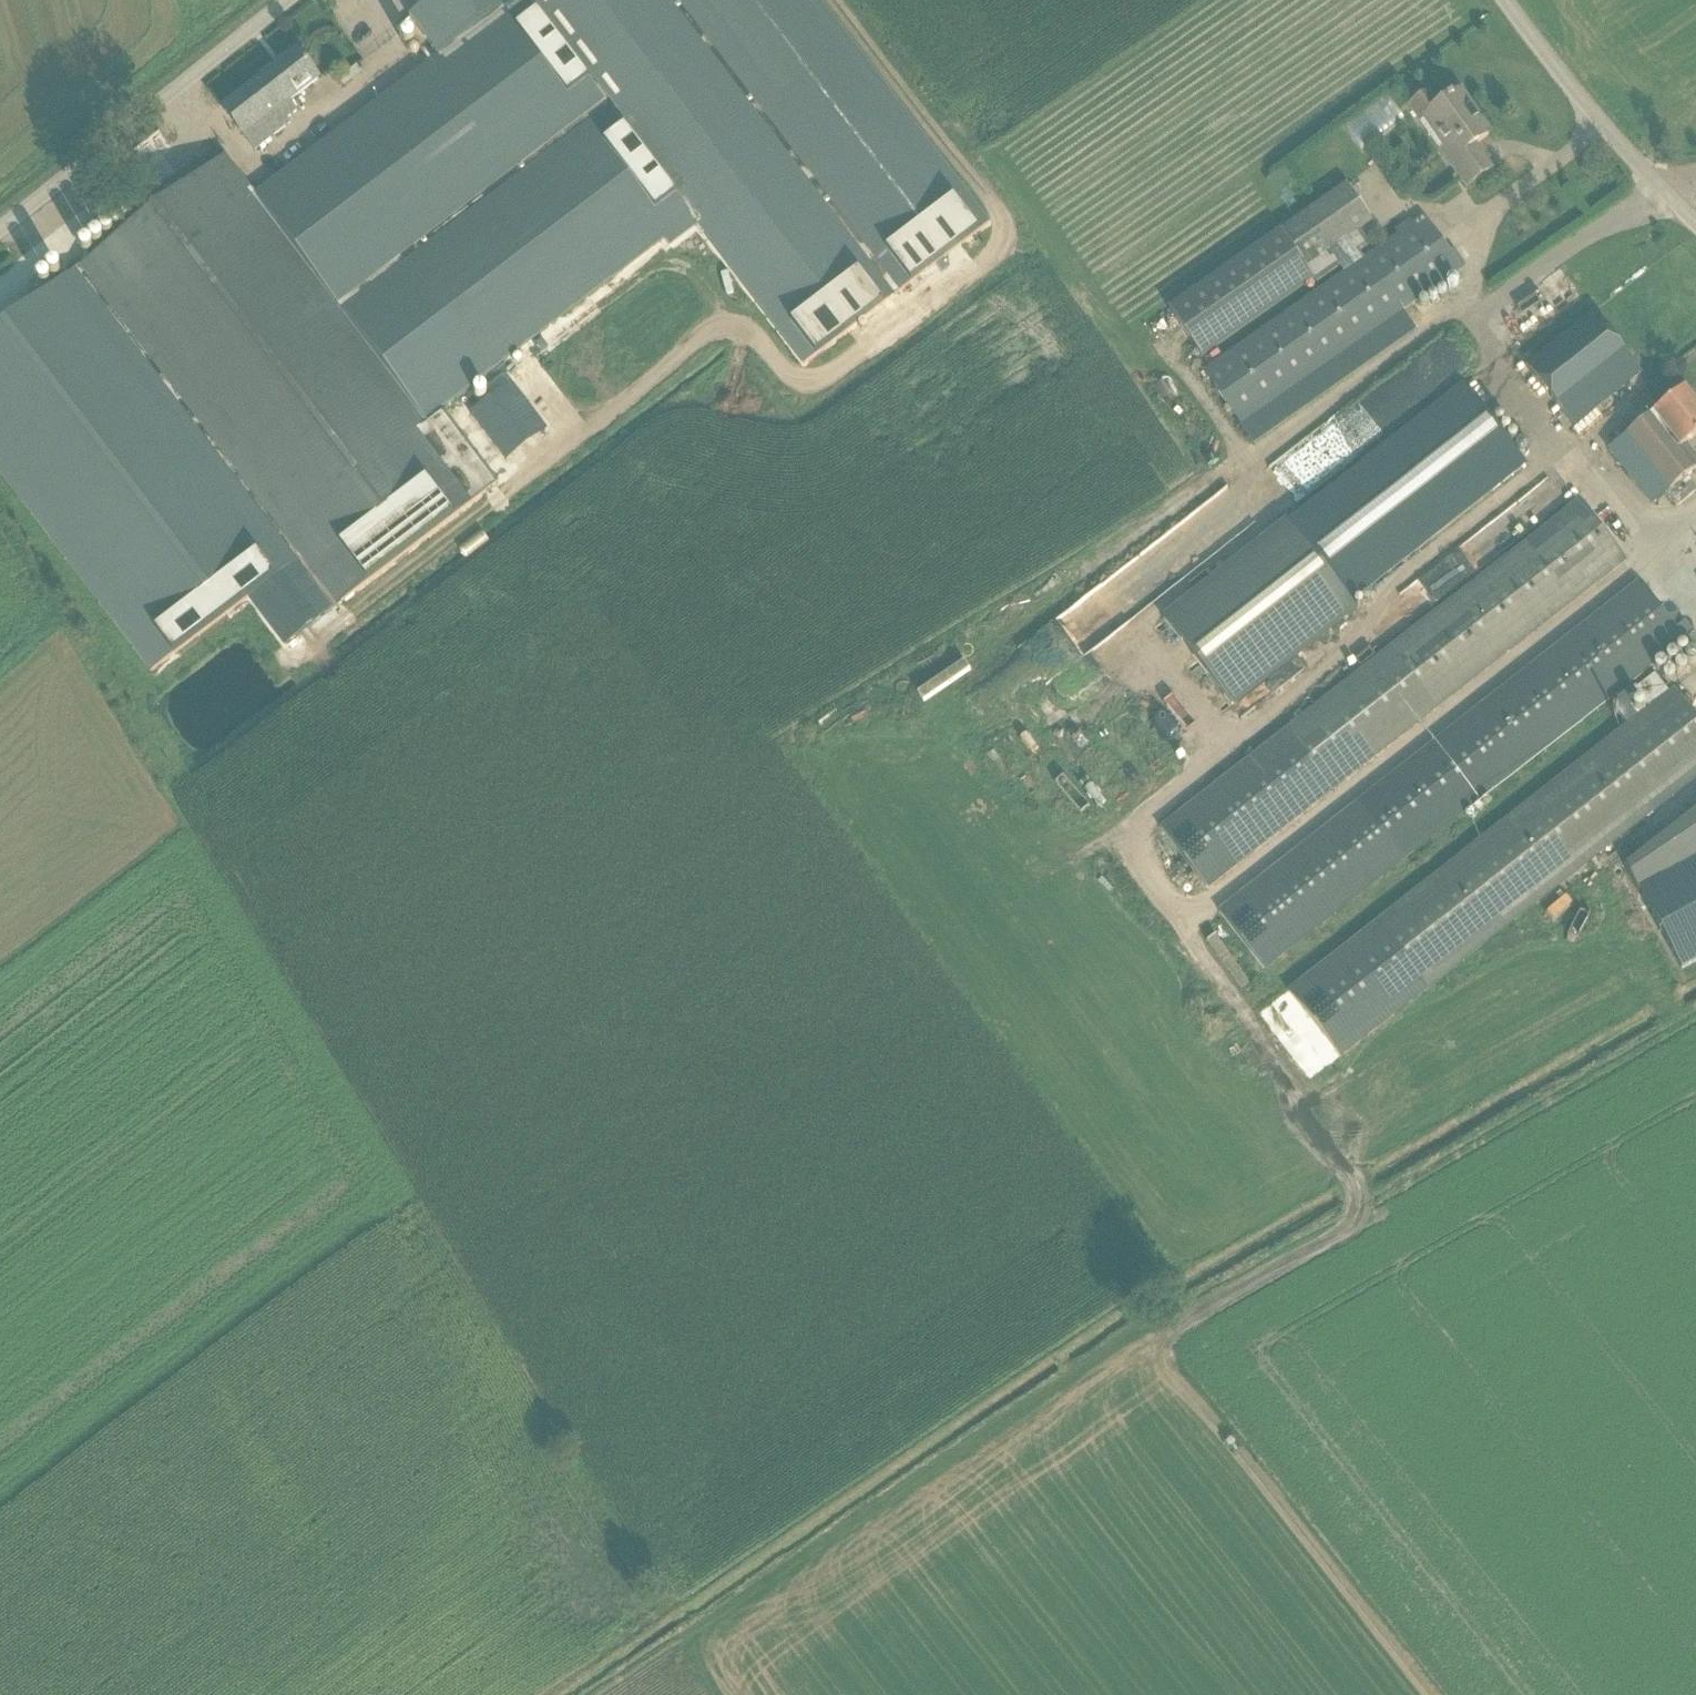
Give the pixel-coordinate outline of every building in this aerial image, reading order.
[(527,0),(434,0),(409,19),(437,57),(254,195),(425,421),(439,411),(664,240),(670,248),(698,227),(527,0)] [(698,227),(803,365),(935,265),(943,258),(988,224),(818,0),(527,0),(698,227)] [(318,79),(296,51),(222,109),(255,151),(290,124),(286,120),(296,112),(289,103),(318,79)] [(1418,122),(1428,115),(1455,154),(1446,160),(1453,170),(1466,188),(1491,170),(1474,146),(1491,134),(1461,91),(1438,107),(1428,93),(1408,108),(1418,122)] [(1362,149),(1405,117),(1387,95),(1344,126),(1362,149)] [(254,195),(225,157),(0,328),(0,476),(149,672),(295,562),(332,610),(496,486),(439,411),(425,421),(254,195)] [(1374,220),(1347,182),(1279,230),(1311,277),(1313,280),(1364,244),(1355,233),(1374,220)] [(1464,280),(1458,272),(1460,271),(1460,270),(1465,266),(1455,250),(1449,254),(1423,218),(1204,372),(1240,424),(1453,276),(1459,284),(1464,280)] [(1311,277),(1279,230),(1162,312),(1195,360),(1311,277)] [(950,267),(943,258),(935,265),(941,274),(950,267)] [(1576,328),(1528,367),(1566,413),(1575,425),(1640,373),(1631,361),(1593,314),(1576,328)] [(1286,524),(1349,604),(1525,465),(1463,385),(1286,524)] [(1336,475),(1338,477),(1408,427),(1380,388),(1293,450),(1319,487),(1336,475)] [(1619,461),(1653,504),(1664,495),(1674,509),(1695,492),(1695,490),(1687,478),(1695,471),(1695,456),(1687,444),(1695,437),(1695,406),(1684,390),(1609,449),(1619,461)] [(1208,889),(1625,559),(1579,499),(1161,830),(1208,889)] [(1283,521),(1162,617),(1234,709),(1356,613),(1349,604),(1286,524),(1283,521)] [(1266,968),(1683,637),(1638,582),(1222,912),(1266,968)] [(1695,778),(1695,718),(1672,688),(1668,692),(1654,675),(1636,688),(1650,706),(1285,993),(1338,1059),(1695,778)] [(1121,771),(1128,781),(1175,752),(1169,742),(1121,771)] [(1626,866),(1639,889),(1695,858),(1695,811),(1626,866)] [(1639,889),(1682,970),(1695,962),(1695,858),(1639,889)]
